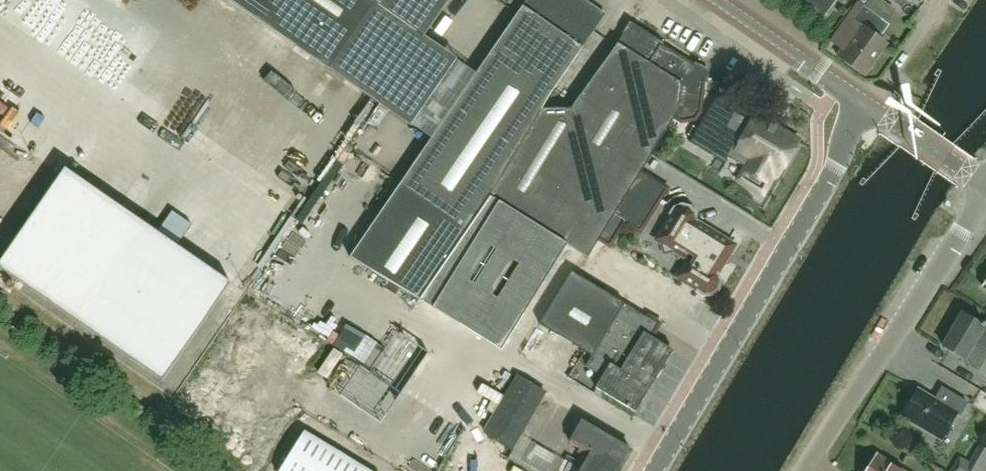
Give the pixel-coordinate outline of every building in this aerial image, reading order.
[(377,103),(448,0),(227,0),(377,103)] [(551,90),(564,72),(563,71),(603,14),(583,0),(530,0),(350,258),(417,304),(480,211),(489,197),(542,109),(552,91),(551,90)] [(823,20),(838,0),(795,0),(823,20)] [(894,4),(885,0),(866,0),(864,4),(889,15),(894,4)] [(864,75),(885,44),(875,37),(884,24),(863,9),(853,23),(858,26),(855,30),(846,24),(833,42),(843,49),(837,56),(864,75)] [(542,109),(489,197),(587,258),(615,215),(640,231),(667,189),(665,189),(653,208),(628,193),(641,173),(674,120),(681,124),(695,121),(700,114),(705,75),(666,50),(629,27),(618,44),(570,109),(542,109)] [(771,122),(758,114),(739,146),(721,135),(716,142),(712,140),(707,148),(726,160),(729,154),(747,165),(740,177),(763,191),(775,171),(779,174),(799,139),(780,128),(782,124),(774,119),(771,122)] [(165,379),(233,281),(67,166),(0,264),(0,266),(165,379)] [(660,234),(662,245),(665,255),(675,253),(687,261),(676,278),(696,291),(695,293),(703,298),(712,297),(719,291),(722,282),(718,274),(735,246),(697,223),(697,214),(691,207),(682,204),(673,208),(668,216),(670,217),(660,234)] [(647,320),(648,319),(570,274),(539,325),(590,357),(584,367),(602,377),(595,388),(635,413),(650,390),(649,389),(671,352),(653,340),(649,337),(651,334),(651,330),(651,322),(647,320)] [(983,325),(962,313),(960,316),(957,314),(950,326),(953,328),(942,346),(967,360),(976,345),(985,352),(985,321),(983,325)] [(549,394),(517,376),(484,433),(516,451),(549,394)] [(917,392),(914,391),(907,402),(910,404),(902,417),(942,440),(957,414),(960,416),(967,403),(949,393),(942,405),(918,391),(917,392)] [(588,460),(581,470),(619,470),(616,469),(620,464),(621,465),(630,453),(631,452),(581,423),(569,443),(580,449),(577,453),(582,456),(582,457),(588,460)] [(304,431),(280,470),(371,470),(304,431)] [(960,460),(953,470),(985,470),(985,451),(981,448),(970,466),(960,460)] [(870,470),(903,470),(878,457),(870,470)]
